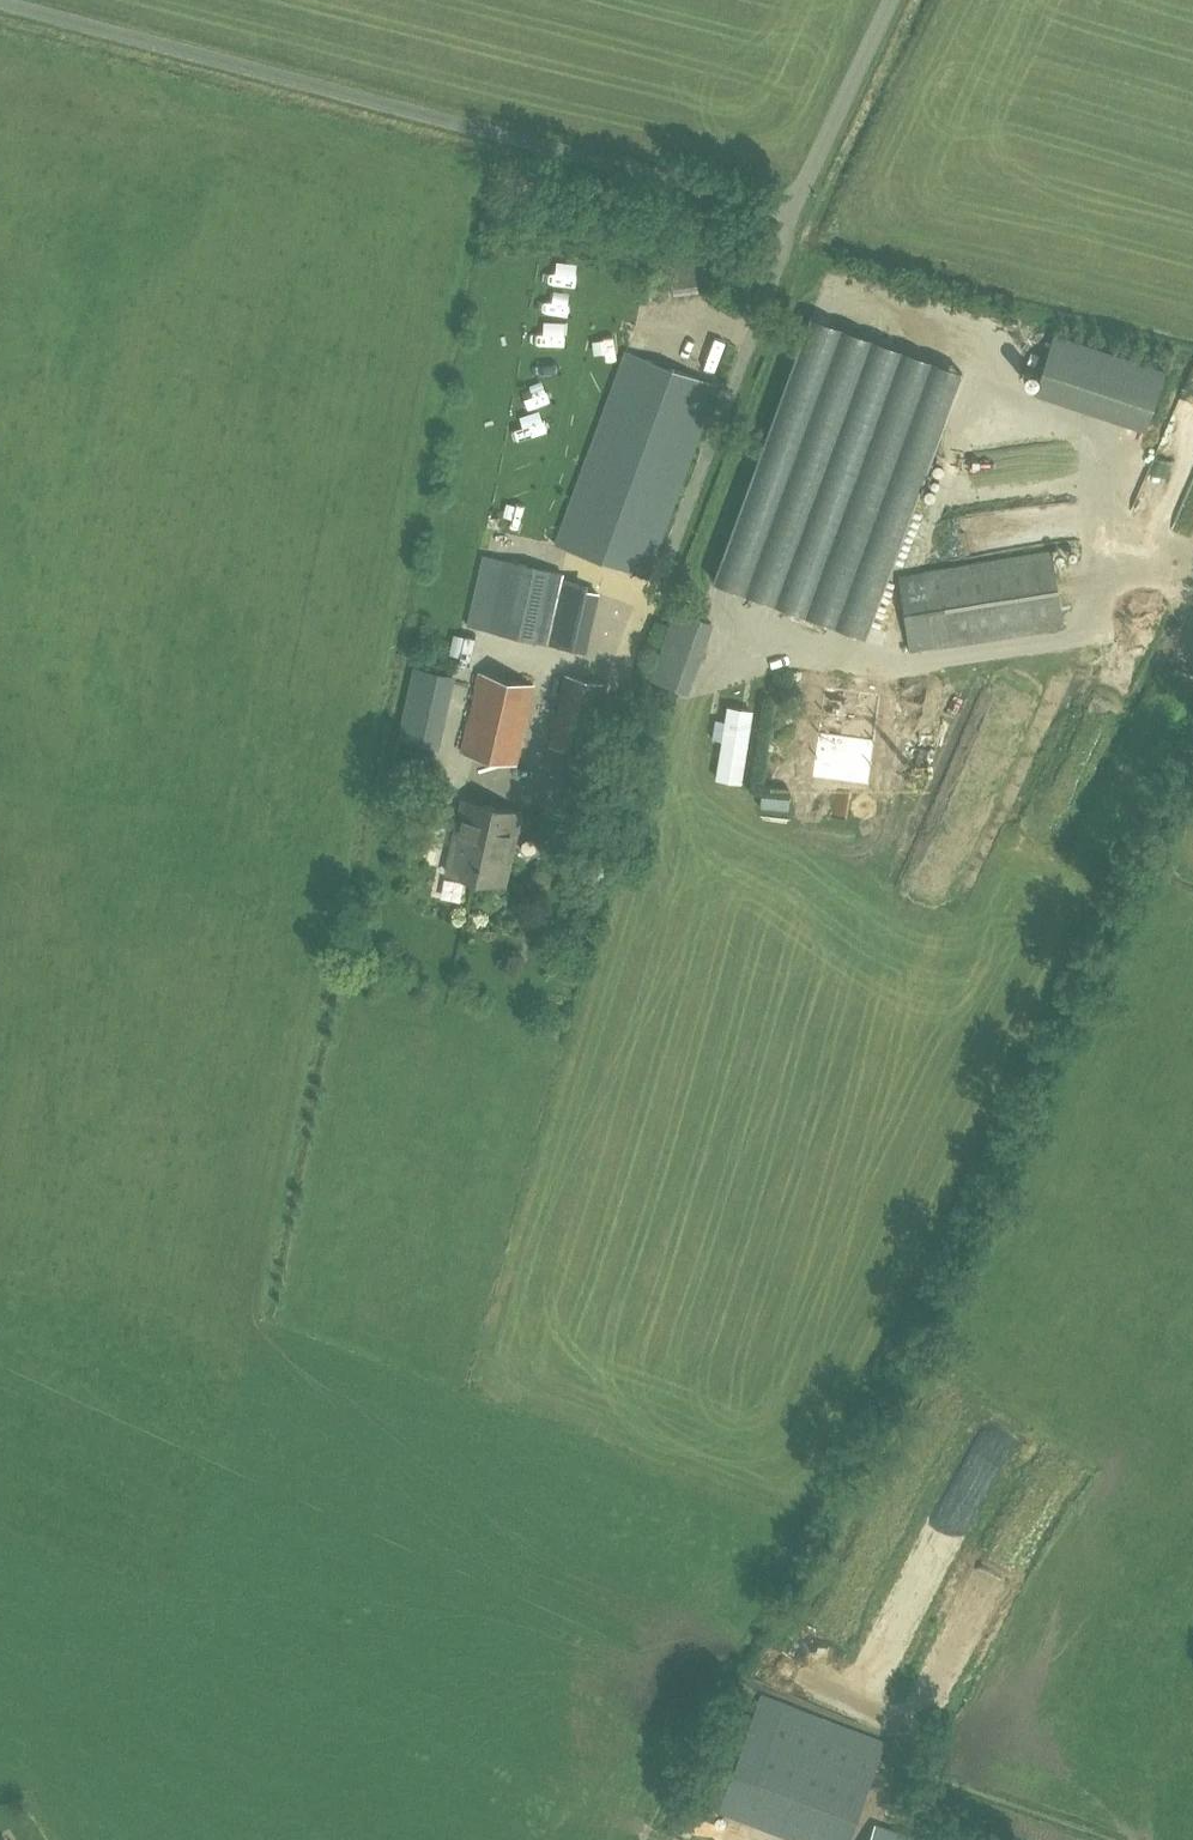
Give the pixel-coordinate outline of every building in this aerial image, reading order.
[(816,318),(717,581),(868,638),(967,376),(816,318)] [(1059,329),(1041,389),(1155,423),(1173,363),(1059,329)] [(649,578),(721,386),(626,351),(553,543),(649,578)] [(1064,626),(1052,553),(899,578),(911,651),(1064,626)] [(485,555),(469,625),(490,630),(547,643),(585,651),(599,592),(560,583),(562,572),(485,555)] [(9,591),(0,590),(0,640),(9,591)] [(616,636),(630,640),(640,607),(626,603),(616,636)] [(709,687),(716,611),(677,607),(669,683),(709,687)] [(415,667),(399,738),(437,746),(453,675),(415,667)] [(534,684),(480,672),(462,751),(516,763),(534,684)] [(567,673),(551,744),(590,753),(606,682),(567,673)] [(875,779),(888,688),(830,679),(816,770),(875,779)] [(750,701),(721,699),(714,758),(743,761),(750,701)] [(504,884),(520,812),(463,800),(447,872),(504,884)] [(887,1741),(763,1695),(721,1803),(812,1839),(847,1839),(887,1741)] [(884,1822),(878,1839),(936,1839),(884,1822)]
